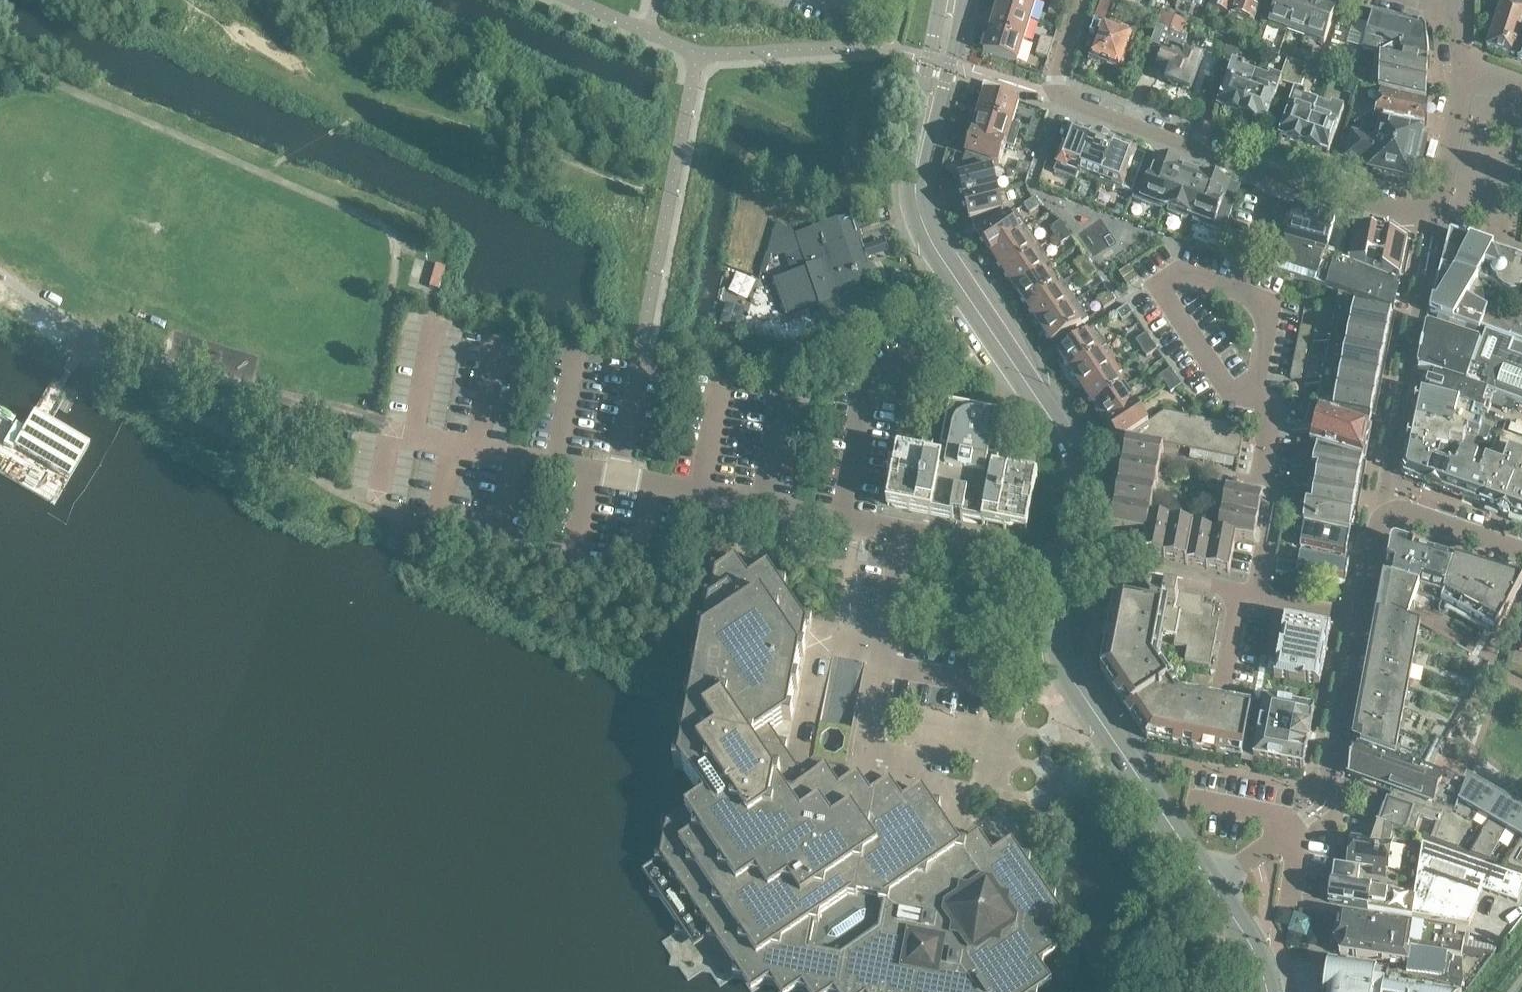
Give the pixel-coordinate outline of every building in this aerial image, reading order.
[(1037,1),(1034,0),(999,0),(996,10),(1030,21),(1037,1)] [(1051,5),(1063,9),(1066,0),(1053,0),(1051,5)] [(1111,0),(1101,0),(1095,17),(1105,20),(1111,0)] [(1262,0),(1211,0),(1209,6),(1231,15),(1254,23),(1262,0)] [(1298,0),(1277,0),(1269,26),(1288,32),(1298,0)] [(1318,2),(1311,0),(1298,0),(1288,32),(1306,38),(1318,2)] [(1494,28),(1487,49),(1498,53),(1514,59),(1516,54),(1521,34),(1521,8),(1503,1),(1494,28)] [(1325,44),(1337,9),(1318,2),(1306,38),(1325,44)] [(1061,18),(1063,9),(1051,5),(1048,14),(1061,18)] [(1024,42),(1030,21),(996,10),(990,31),(1024,42)] [(1150,15),(1138,11),(1135,18),(1147,23),(1150,15)] [(1163,13),(1162,15),(1149,50),(1156,53),(1157,51),(1162,53),(1158,65),(1163,68),(1167,77),(1166,80),(1168,84),(1187,91),(1191,89),(1194,82),(1202,58),(1182,51),(1188,36),(1184,35),(1188,23),(1163,13)] [(1362,48),(1381,53),(1399,59),(1400,50),(1428,55),(1426,29),(1422,25),(1374,13),(1371,21),(1362,48)] [(1121,66),(1122,64),(1133,36),(1103,24),(1089,58),(1117,68),(1121,66)] [(1017,63),(1024,42),(990,31),(983,52),(1017,63)] [(1051,50),(1054,40),(1041,37),(1038,46),(1051,50)] [(1242,45),(1229,40),(1223,57),(1237,62),(1242,45)] [(1272,55),(1273,50),(1274,47),(1263,43),(1260,51),(1272,55)] [(1048,59),(1051,50),(1038,46),(1035,55),(1048,59)] [(1290,48),(1288,56),(1299,59),(1301,52),(1290,48)] [(1426,102),(1428,55),(1400,50),(1399,59),(1381,53),(1382,90),(1382,91),(1426,102)] [(1313,56),(1301,52),(1299,59),(1310,63),(1313,56)] [(1335,76),(1350,80),(1356,61),(1341,57),(1335,76)] [(1282,81),(1289,84),(1296,63),(1288,61),(1281,80),(1270,76),(1269,80),(1256,75),(1242,116),(1267,125),(1269,117),(1282,81)] [(1242,116),(1256,75),(1242,71),(1243,67),(1233,63),(1217,106),(1242,116)] [(1309,68),(1296,63),(1289,84),(1302,88),(1309,68)] [(1342,83),(1339,92),(1352,97),(1356,87),(1342,83)] [(1425,131),(1426,102),(1382,91),(1376,120),(1425,132),(1425,131)] [(1304,145),(1318,104),(1304,100),(1306,95),(1299,94),(1295,92),(1279,136),(1304,145)] [(1011,126),(1018,103),(985,93),(978,115),(1011,126)] [(1328,154),(1334,139),(1344,109),(1332,106),(1331,109),(1318,104),(1304,145),(1328,154)] [(1005,146),(1011,126),(978,115),(971,135),(1005,146)] [(1041,135),(1045,123),(1034,120),(1030,132),(1041,135)] [(1422,142),(1425,132),(1376,120),(1375,121),(1371,120),(1368,132),(1377,134),(1375,140),(1377,141),(1376,145),(1419,155),(1420,149),(1422,142)] [(1076,183),(1093,136),(1092,137),(1091,136),(1091,133),(1083,130),(1080,132),(1071,129),(1054,175),(1076,183)] [(1039,143),(1041,135),(1030,132),(1027,139),(1039,143)] [(1377,141),(1375,140),(1353,134),(1352,136),(1343,135),(1340,146),(1337,157),(1371,165),(1376,145),(1377,141)] [(998,166),(1005,146),(971,135),(965,156),(993,165),(998,166)] [(1102,185),(1118,144),(1116,145),(1115,145),(1115,144),(1096,137),(1081,178),(1100,184),(1099,188),(1099,189),(1101,185),(1102,185)] [(1131,195),(1141,168),(1146,157),(1136,153),(1137,153),(1127,149),(1127,146),(1119,143),(1118,144),(1102,185),(1112,189),(1131,195)] [(1415,174),(1419,155),(1376,145),(1371,165),(1370,167),(1373,172),(1378,173),(1384,176),(1387,178),(1403,182),(1405,182),(1407,182),(1409,181),(1411,180),(1412,179),(1413,177),(1414,176),(1415,174)] [(992,168),(993,165),(965,156),(959,174),(960,178),(958,178),(964,201),(998,193),(992,168)] [(1222,181),(1210,177),(1209,179),(1206,178),(1198,175),(1198,174),(1198,173),(1197,172),(1196,172),(1184,167),(1183,170),(1177,167),(1177,165),(1166,160),(1165,160),(1164,161),(1163,161),(1163,162),(1157,160),(1152,172),(1141,168),(1131,195),(1131,196),(1134,197),(1133,200),(1161,210),(1162,207),(1169,209),(1168,213),(1187,220),(1188,216),(1195,218),(1193,222),(1221,232),(1223,228),(1225,229),(1235,202),(1225,198),(1229,186),(1223,184),(1223,183),(1223,182),(1222,181)] [(1029,176),(1032,166),(1028,165),(1019,161),(1016,171),(1025,174),(1029,176)] [(1004,218),(998,193),(964,201),(969,221),(972,221),(974,229),(978,235),(1004,218)] [(1040,206),(1035,198),(1024,205),(1030,214),(1040,206)] [(1116,205),(1113,214),(1123,218),(1127,208),(1116,205)] [(991,254),(1027,229),(1014,210),(1004,218),(978,235),(979,236),(991,254)] [(1327,250),(1335,221),(1321,217),(1295,210),(1286,240),(1327,253),(1327,250)] [(870,268),(866,257),(867,255),(866,251),(863,250),(856,229),(874,223),(870,212),(781,242),(792,275),(774,281),(786,316),(821,304),(832,338),(872,325),(856,280),(868,276),(866,269),(870,268)] [(1050,229),(1056,238),(1067,230),(1061,221),(1050,229)] [(1357,228),(1349,225),(1343,255),(1342,259),(1400,278),(1407,241),(1389,237),(1377,234),(1377,233),(1374,232),(1357,228)] [(1003,272),(1040,248),(1027,229),(991,254),(1003,272)] [(1061,245),(1072,238),(1067,230),(1056,238),(1061,245)] [(1515,260),(1516,259),(1516,258),(1516,257),(1515,257),(1513,259),(1511,257),(1509,255),(1510,255),(1450,233),(1450,235),(1450,236),(1450,237),(1450,238),(1448,242),(1447,245),(1446,250),(1445,254),(1444,257),(1444,261),(1444,263),(1443,263),(1443,264),(1443,265),(1442,265),(1443,265),(1442,265),(1442,266),(1442,267),(1478,279),(1478,276),(1483,278),(1494,282),(1505,290),(1510,292),(1521,294),(1521,262),(1515,260)] [(888,240),(868,243),(870,255),(890,252),(888,240)] [(1341,266),(1342,259),(1343,255),(1327,250),(1327,253),(1286,240),(1285,240),(1274,273),(1325,290),(1334,264),(1341,266)] [(1052,266),(1040,248),(1003,272),(1015,290),(1052,266)] [(1074,265),(1080,274),(1091,266),(1085,257),(1074,265)] [(1400,278),(1342,259),(1341,266),(1334,264),(1325,290),(1339,294),(1392,312),(1393,309),(1398,286),(1400,278)] [(436,264),(429,287),(439,290),(446,267),(436,264)] [(1064,284),(1052,266),(1015,290),(1028,309),(1064,284)] [(1085,281),(1096,273),(1091,266),(1080,274),(1085,281)] [(1138,279),(1130,267),(1119,274),(1127,286),(1138,279)] [(1478,279),(1442,267),(1441,269),(1442,269),(1433,309),(1455,320),(1467,325),(1467,326),(1478,330),(1480,329),(1484,331),(1508,339),(1508,338),(1521,344),(1521,306),(1518,313),(1484,308),(1484,307),(1484,304),(1484,300),(1484,296),(1484,293),(1483,290),(1482,288),(1481,285),(1479,282),(1478,279)] [(1040,327),(1077,302),(1064,284),(1028,309),(1040,327)] [(1115,302),(1109,293),(1098,301),(1104,309),(1115,302)] [(1371,417),(1392,312),(1339,294),(1316,407),(1369,425),(1371,417)] [(1089,320),(1077,302),(1040,327),(1052,344),(1089,320)] [(1127,306),(1116,313),(1122,321),(1133,314),(1127,306)] [(1471,367),(1484,331),(1480,329),(1478,330),(1467,326),(1462,334),(1428,324),(1424,344),(1423,344),(1423,347),(1424,347),(1423,352),(1422,352),(1421,355),(1422,355),(1418,370),(1431,374),(1484,391),(1485,387),(1480,385),(1485,372),(1471,367)] [(1309,338),(1311,330),(1311,328),(1301,326),(1299,336),(1309,338)] [(1071,372),(1100,352),(1107,347),(1094,328),(1058,353),(1071,372)] [(1508,338),(1508,339),(1484,331),(1471,367),(1485,372),(1480,385),(1485,387),(1484,391),(1494,395),(1521,406),(1521,344),(1508,338)] [(1135,341),(1142,350),(1153,343),(1146,334),(1135,341)] [(1308,342),(1298,340),(1296,350),(1306,352),(1308,342)] [(1146,357),(1157,350),(1153,343),(1142,350),(1146,357)] [(1305,361),(1306,352),(1296,350),(1294,359),(1305,361)] [(1083,390),(1117,367),(1112,359),(1107,362),(1100,352),(1071,372),(1083,390)] [(1305,361),(1294,359),(1292,369),(1303,371),(1305,361)] [(1124,388),(1118,378),(1123,375),(1117,367),(1083,390),(1095,408),(1124,388)] [(1301,381),(1303,371),(1292,369),(1290,379),(1301,381)] [(1160,377),(1166,386),(1177,378),(1170,370),(1160,377)] [(1487,415),(1494,395),(1484,391),(1431,374),(1424,396),(1455,404),(1474,410),(1475,410),(1487,415)] [(1182,386),(1177,378),(1166,386),(1171,393),(1182,386)] [(1107,426),(1136,406),(1124,388),(1095,408),(1107,426)] [(1471,421),(1471,420),(1474,410),(1455,404),(1424,396),(1417,395),(1411,425),(1466,437),(1468,431),(1479,434),(1482,425),(1471,421)] [(1363,458),(1369,425),(1316,407),(1294,400),(1286,425),(1300,429),(1313,434),(1310,443),(1311,443),(1310,444),(1363,458)] [(1148,423),(1136,406),(1107,426),(1119,443),(1126,438),(1148,423)] [(894,508),(896,508),(953,519),(953,518),(961,519),(961,521),(1027,534),(1038,478),(994,469),(996,463),(997,463),(1006,418),(950,407),(941,452),(942,452),(941,459),(897,451),(888,497),(888,498),(888,500),(888,501),(889,503),(890,505),(891,506),(893,507),(894,508)] [(90,443),(34,411),(27,424),(0,408),(0,471),(53,503),(90,443)] [(1164,412),(1148,423),(1126,438),(1239,460),(1245,427),(1164,412)] [(1449,453),(1451,443),(1463,446),(1466,437),(1411,425),(1406,449),(1426,454),(1425,458),(1431,460),(1435,458),(1437,451),(1449,453)] [(1363,459),(1363,458),(1310,444),(1298,441),(1292,468),(1312,471),(1310,481),(1309,487),(1306,505),(1286,501),(1283,517),(1302,521),(1302,522),(1305,523),(1350,533),(1363,462),(1363,459)] [(1457,469),(1463,453),(1461,453),(1463,446),(1451,443),(1449,453),(1437,451),(1435,458),(1431,460),(1432,460),(1433,463),(1433,465),(1426,485),(1441,491),(1450,466),(1457,469)] [(1127,445),(1119,488),(1155,495),(1163,451),(1127,445)] [(1432,460),(1431,460),(1425,458),(1426,454),(1406,449),(1401,471),(1402,471),(1405,476),(1405,477),(1406,478),(1425,484),(1425,485),(1426,485),(1433,465),(1433,463),(1432,460)] [(1508,452),(1502,467),(1487,462),(1478,485),(1487,489),(1481,505),(1521,520),(1521,458),(1508,452)] [(1478,485),(1487,462),(1463,453),(1457,469),(1450,466),(1441,491),(1442,491),(1442,490),(1481,505),(1487,489),(1478,485)] [(1150,521),(1155,495),(1119,488),(1111,532),(1145,539),(1146,539),(1149,521),(1150,521)] [(1254,542),(1263,497),(1227,490),(1218,534),(1218,535),(1236,538),(1236,539),(1254,542)] [(1185,565),(1192,529),(1150,521),(1149,521),(1146,539),(1145,539),(1142,557),(1185,565)] [(1346,558),(1350,533),(1305,523),(1300,549),(1346,558)] [(1229,573),(1235,542),(1236,539),(1236,538),(1218,535),(1218,534),(1192,529),(1185,565),(1229,573)] [(1419,588),(1430,553),(1397,542),(1395,542),(1394,542),(1393,542),(1392,543),(1391,544),(1391,545),(1391,546),(1385,577),(1419,588)] [(1454,563),(1455,561),(1455,560),(1430,553),(1419,588),(1417,596),(1440,603),(1443,595),(1443,596),(1454,563)] [(1349,562),(1339,561),(1300,554),(1299,565),(1277,562),(1276,573),(1298,577),(1298,575),(1336,583),(1337,584),(1342,585),(1343,584),(1345,584),(1349,562)] [(788,746),(779,744),(770,732),(783,723),(792,725),(794,714),(789,713),(793,692),(798,693),(800,682),(795,681),(799,660),(804,661),(806,650),(801,650),(806,628),(810,629),(812,619),(803,617),(785,590),(786,580),(777,579),(767,565),(754,574),(745,573),(736,559),(722,568),(712,566),(710,577),(715,578),(711,599),(706,598),(704,608),(709,609),(705,631),(700,630),(698,640),(703,641),(699,663),(694,662),(692,672),(697,673),(692,695),(688,694),(686,704),(691,705),(686,727),(682,726),(680,736),(684,737),(680,759),(676,758),(674,768),(683,770),(701,797),(700,805),(673,823),(664,822),(662,831),(666,832),(662,854),(657,853),(656,862),(642,872),(651,886),(649,896),(659,897),(677,924),(675,934),(684,935),(694,950),(708,940),(716,941),(735,968),(733,978),(742,979),(750,991),(753,991),(765,984),(774,986),(778,991),(794,991),(797,990),(806,991),(1040,991),(1052,984),(1043,970),(1044,961),(1058,952),(1049,938),(1050,930),(1065,920),(1055,906),(1057,897),(1047,895),(1029,868),(1031,859),(1021,857),(1012,843),(998,852),(990,851),(980,837),(970,844),(966,846),(958,845),(939,818),(941,809),(932,807),(922,793),(908,802),(900,801),(890,787),(876,796),(868,795),(859,780),(844,790),(836,788),(827,774),(813,784),(804,782),(786,755),(788,746)] [(1454,563),(1443,596),(1443,595),(1440,603),(1441,603),(1447,606),(1444,612),(1491,637),(1494,632),(1495,633),(1521,584),(1521,582),(1516,580),(1516,582),(1503,578),(1503,576),(1501,575),(1500,577),(1493,575),(1493,573),(1491,572),(1490,574),(1483,572),(1483,570),(1481,569),(1480,571),(1467,567),(1468,565),(1465,564),(1465,566),(1455,563),(1454,563)] [(1385,579),(1381,599),(1414,610),(1415,608),(1413,608),(1417,596),(1419,588),(1385,577),(1385,578),(1385,579)] [(1114,600),(1109,626),(1112,627),(1110,636),(1108,636),(1101,672),(1147,740),(1242,758),(1243,754),(1254,756),(1263,711),(1259,710),(1266,674),(1274,676),(1274,677),(1320,686),(1331,627),(1285,618),(1277,662),(1261,659),(1252,705),(1179,691),(1158,660),(1163,637),(1175,639),(1174,646),(1187,649),(1184,661),(1210,666),(1218,622),(1212,621),(1215,608),(1202,605),(1203,599),(1153,590),(1148,593),(1147,598),(1150,602),(1162,605),(1161,609),(1114,600)] [(1392,791),(1455,814),(1465,783),(1459,781),(1459,782),(1449,779),(1449,777),(1430,771),(1440,754),(1441,755),(1459,723),(1458,722),(1462,715),(1462,716),(1465,710),(1469,703),(1489,667),(1488,666),(1420,629),(1420,628),(1379,612),(1352,751),(1348,776),(1392,791)] [(1265,702),(1263,711),(1254,756),(1253,761),(1304,770),(1308,749),(1307,748),(1309,740),(1310,733),(1311,733),(1315,712),(1298,709),(1265,702)] [(1467,778),(1465,783),(1455,814),(1444,846),(1470,855),(1489,820),(1490,821),(1503,798),(1467,778)] [(1444,846),(1455,814),(1392,791),(1381,824),(1444,846)] [(1503,798),(1490,821),(1489,820),(1470,855),(1505,867),(1521,838),(1521,839),(1521,809),(1503,798)] [(1400,833),(1380,826),(1370,822),(1363,841),(1352,839),(1348,864),(1356,866),(1372,869),(1371,874),(1385,876),(1386,870),(1387,870),(1400,833)] [(1521,838),(1505,867),(1521,873),(1521,839),(1521,838)] [(1422,844),(1414,896),(1415,896),(1412,916),(1469,926),(1482,891),(1518,903),(1521,891),(1521,879),(1422,844)] [(1357,887),(1360,871),(1334,867),(1332,883),(1331,883),(1331,884),(1332,884),(1329,902),(1328,901),(1328,903),(1412,916),(1415,896),(1414,896),(1357,887)] [(1456,934),(1338,914),(1333,942),(1341,943),(1340,952),(1339,952),(1338,955),(1398,965),(1397,973),(1461,991),(1463,984),(1452,982),(1451,987),(1447,986),(1451,959),(1461,961),(1464,944),(1454,943),(1456,934)] [(1323,991),(1429,991),(1386,985),(1389,971),(1387,971),(1328,962),(1323,991)]
